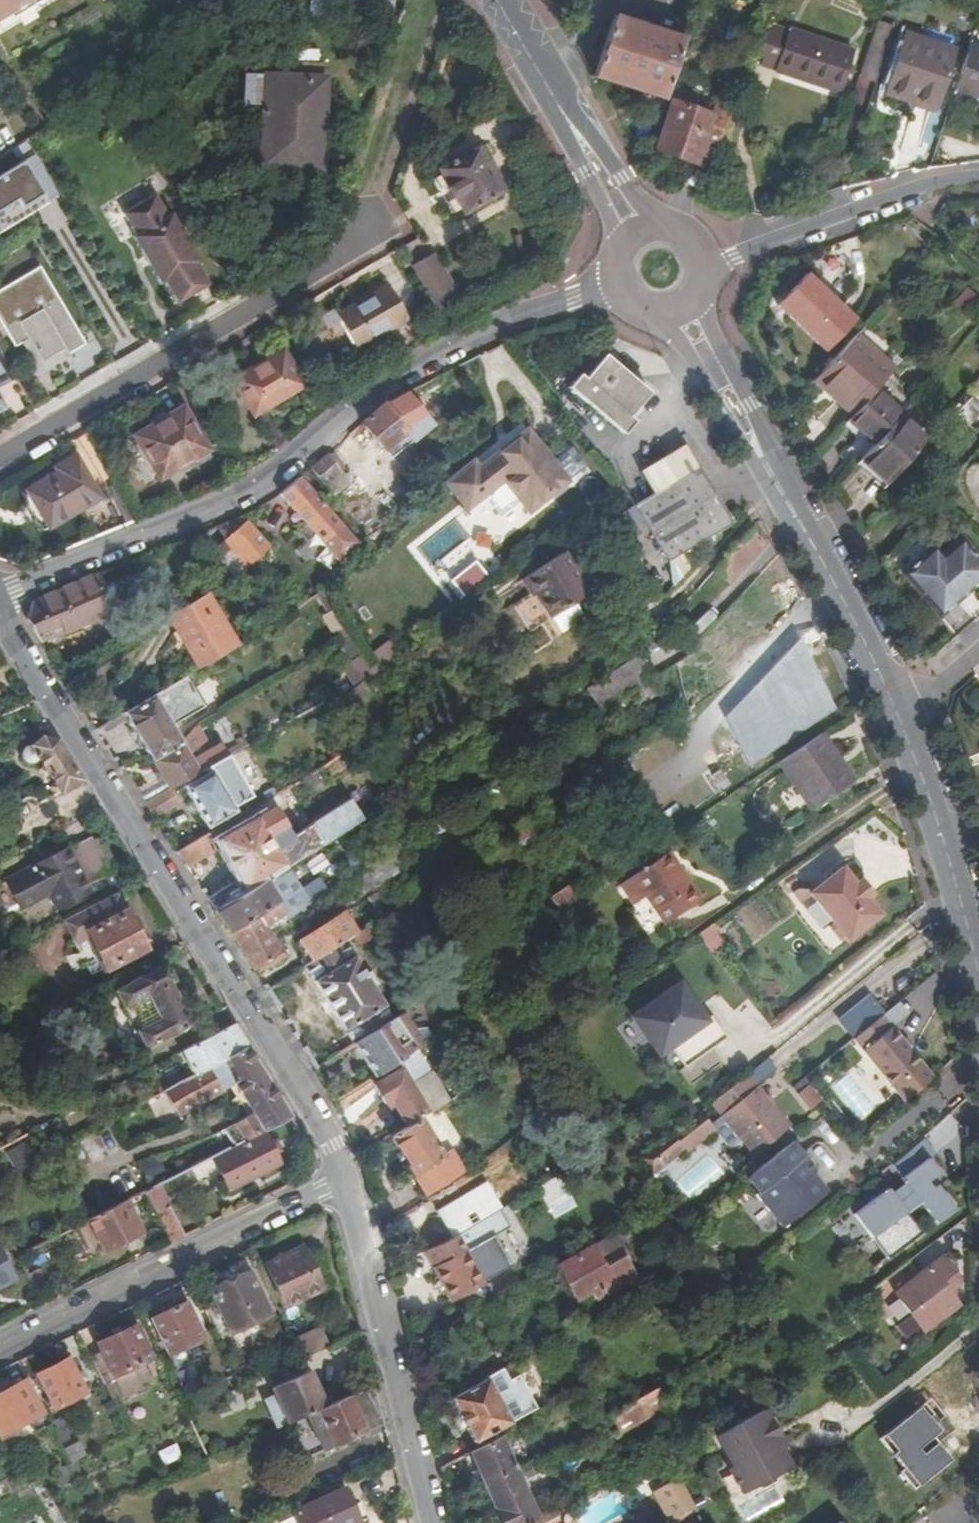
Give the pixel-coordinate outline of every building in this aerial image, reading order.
[(7,15),(11,20),(45,0),(0,0),(0,19),(7,15)] [(592,76),(661,99),(666,81),(680,39),(612,17),(592,76)] [(824,90),(838,50),(771,27),(758,69),(824,90)] [(886,90),(936,106),(954,52),(904,36),(886,90)] [(968,48),(954,91),(978,99),(978,52),(968,48)] [(261,168),(322,170),(325,80),(265,78),(261,168)] [(121,101),(113,88),(105,93),(113,106),(121,101)] [(653,150),(693,162),(708,114),(668,101),(653,150)] [(439,169),(441,174),(432,180),(450,212),(460,207),(463,212),(502,190),(494,177),(497,175),(490,163),(487,165),(477,148),(439,169)] [(0,171),(0,230),(59,195),(33,152),(0,171)] [(154,196),(123,214),(136,236),(132,238),(160,284),(163,282),(176,303),(207,285),(194,263),(198,261),(171,214),(167,217),(154,196)] [(438,310),(456,299),(430,255),(412,267),(438,310)] [(27,355),(47,344),(24,302),(49,288),(35,265),(10,279),(8,276),(0,281),(0,308),(27,355)] [(803,278),(775,310),(823,353),(852,322),(803,278)] [(335,317),(354,350),(406,320),(386,287),(335,317)] [(965,289),(949,308),(960,318),(976,299),(965,289)] [(853,339),(815,378),(855,414),(874,392),(891,373),(853,339)] [(252,415),(302,386),(281,350),(231,379),(252,415)] [(14,376),(0,352),(0,382),(14,376)] [(619,428),(626,433),(637,420),(630,415),(638,403),(647,389),(600,356),(598,359),(582,382),(576,378),(575,381),(567,392),(619,428)] [(888,405),(874,392),(855,414),(848,422),(875,446),(899,419),(901,417),(888,405)] [(385,402),(362,422),(383,450),(407,431),(385,402)] [(157,480),(204,452),(180,410),(132,437),(157,480)] [(899,419),(875,446),(861,461),(890,487),(926,444),(899,419)] [(529,434),(479,472),(492,491),(503,484),(528,516),(568,485),(529,434)] [(641,474),(656,497),(637,509),(670,563),(733,524),(685,447),(641,474)] [(339,473),(325,454),(308,469),(322,487),(339,473)] [(74,463),(21,494),(27,504),(26,509),(28,514),(32,517),(36,519),(41,528),(94,497),(74,463)] [(299,477),(278,495),(324,544),(344,525),(299,477)] [(242,516),(216,527),(226,539),(246,521),(242,516)] [(267,548),(246,521),(226,539),(245,567),(253,560),(267,548)] [(752,530),(715,570),(732,586),(768,544),(752,530)] [(214,549),(232,579),(246,569),(245,567),(226,539),(214,549)] [(953,596),(964,586),(967,590),(978,580),(978,562),(959,540),(941,555),(932,545),(900,574),(938,617),(957,601),(953,596)] [(447,598),(486,585),(472,546),(434,559),(447,598)] [(535,591),(551,617),(590,593),(581,580),(573,567),(564,553),(526,576),(535,591)] [(573,567),(581,580),(586,577),(578,564),(573,567)] [(110,612),(95,575),(31,602),(25,617),(39,640),(110,612)] [(528,595),(535,591),(526,576),(519,580),(528,595)] [(212,612),(203,596),(164,619),(195,670),(233,647),(223,631),(219,633),(208,614),(212,612)] [(725,721),(750,767),(836,710),(804,638),(752,692),(749,690),(747,693),(749,695),(725,721)] [(52,646),(45,650),(53,663),(60,659),(52,646)] [(372,672),(376,670),(387,662),(380,652),(366,661),(372,672)] [(588,689),(602,711),(656,676),(642,654),(588,689)] [(184,676),(122,713),(150,759),(181,743),(170,725),(202,706),(184,676)] [(383,717),(359,679),(338,690),(362,730),(383,717)] [(852,783),(821,735),(778,763),(808,810),(852,783)] [(79,780),(55,742),(51,744),(47,743),(44,740),(42,736),(31,744),(30,744),(29,743),(28,743),(27,743),(26,743),(25,743),(24,744),(23,744),(22,744),(21,745),(20,745),(19,746),(19,747),(18,748),(18,749),(17,750),(17,751),(17,752),(17,753),(17,754),(17,755),(17,756),(17,757),(18,758),(19,759),(19,760),(20,761),(21,762),(22,762),(23,763),(24,763),(25,763),(26,764),(28,764),(29,764),(30,764),(31,763),(32,763),(39,758),(60,790),(79,780)] [(150,759),(167,788),(197,770),(181,743),(150,759)] [(249,792),(225,752),(205,765),(207,768),(179,786),(204,826),(232,808),(230,804),(249,792)] [(212,842),(243,891),(336,832),(358,818),(345,799),(289,835),(271,806),(212,842)] [(521,820),(505,831),(514,845),(517,843),(531,834),(529,831),(521,820)] [(336,832),(243,891),(238,893),(212,910),(228,932),(255,914),(274,902),(265,888),(271,884),(276,887),(313,864),(310,859),(341,840),(336,832)] [(531,834),(517,843),(523,853),(538,845),(531,834)] [(199,835),(173,851),(183,866),(208,850),(199,835)] [(86,886),(109,874),(90,838),(3,883),(17,910),(52,892),(60,908),(89,894),(86,886)] [(620,885),(633,905),(645,897),(661,925),(700,900),(684,877),(679,880),(663,856),(620,885)] [(371,886),(360,870),(350,876),(360,892),(361,893),(371,886)] [(846,942),(847,944),(878,915),(864,899),(867,897),(854,883),(851,885),(838,870),(806,899),(832,927),(830,933),(839,943),(846,942)] [(205,898),(212,910),(238,893),(231,881),(205,898)] [(555,909),(557,908),(572,898),(564,886),(548,897),(555,909)] [(335,903),(328,891),(303,907),(310,918),(335,903)] [(383,911),(372,895),(365,900),(371,909),(376,916),(383,911)] [(107,899),(77,915),(87,934),(76,939),(95,974),(144,949),(126,914),(117,918),(107,899)] [(281,914),(274,902),(255,914),(262,925),(279,915),(281,914)] [(376,916),(371,909),(338,931),(342,938),(354,930),(364,923),(376,916)] [(282,956),(262,925),(255,914),(228,932),(255,974),(282,956)] [(295,947),(305,962),(340,939),(342,938),(338,931),(333,923),(295,947)] [(370,932),(364,923),(354,930),(360,939),(370,932)] [(389,1019),(340,939),(305,962),(302,965),(350,1044),(389,1019)] [(192,1026),(160,967),(114,991),(146,1051),(192,1026)] [(683,977),(627,1014),(658,1060),(672,1050),(682,1065),(677,1068),(687,1083),(722,1060),(712,1046),(723,1038),(683,977)] [(919,983),(883,1012),(903,1037),(939,1009),(919,983)] [(370,1075),(394,1061),(401,1056),(393,1044),(412,1033),(399,1012),(389,1019),(350,1044),(370,1075)] [(857,1041),(904,1103),(933,1081),(885,1019),(857,1041)] [(247,1048),(234,1025),(182,1052),(195,1076),(247,1048)] [(859,1121),(876,1106),(845,1070),(860,1057),(850,1047),(832,1063),(841,1073),(828,1085),(859,1121)] [(164,1092),(177,1116),(232,1086),(241,1101),(249,1115),(224,1130),(234,1147),(263,1132),(290,1119),(278,1098),(270,1085),(247,1048),(195,1076),(164,1092)] [(414,1092),(398,1067),(372,1083),(384,1103),(390,1099),(402,1120),(423,1107),(426,1111),(436,1105),(424,1086),(414,1092)] [(745,1075),(710,1103),(753,1155),(787,1127),(745,1075)] [(806,1110),(821,1099),(810,1083),(794,1095),(806,1110)] [(434,1144),(418,1116),(388,1135),(424,1192),(453,1174),(446,1163),(457,1156),(445,1137),(434,1144)] [(704,1116),(645,1162),(655,1175),(714,1130),(704,1116)] [(263,1132),(234,1147),(211,1159),(229,1193),(280,1167),(275,1156),(282,1153),(277,1141),(270,1144),(263,1132)] [(25,1141),(34,1155),(41,1151),(32,1137),(25,1141)] [(792,1140),(745,1178),(758,1192),(761,1190),(771,1201),(766,1206),(783,1224),(828,1189),(812,1171),(800,1158),(804,1155),(792,1140)] [(34,1155),(25,1141),(7,1152),(15,1166),(34,1155)] [(857,1206),(874,1252),(917,1236),(907,1210),(925,1203),(932,1220),(954,1212),(928,1143),(876,1163),(888,1195),(857,1206)] [(174,1158),(182,1173),(207,1161),(199,1146),(195,1148),(174,1158)] [(804,1155),(800,1158),(812,1171),(815,1168),(804,1155)] [(142,1160),(144,1177),(162,1174),(160,1158),(142,1160)] [(163,1164),(171,1179),(182,1173),(174,1158),(163,1164)] [(185,1238),(159,1185),(144,1193),(169,1245),(185,1238)] [(758,1192),(756,1194),(766,1206),(771,1201),(761,1190),(758,1192)] [(662,1198),(595,1236),(601,1246),(592,1251),(589,1247),(556,1266),(574,1297),(590,1288),(594,1296),(631,1275),(618,1252),(641,1239),(635,1227),(668,1208),(662,1198)] [(125,1202),(88,1220),(104,1252),(141,1234),(125,1202)] [(834,1228),(850,1249),(867,1237),(852,1215),(834,1228)] [(478,1284),(454,1237),(440,1246),(425,1255),(448,1299),(478,1284)] [(287,1306),(332,1284),(320,1260),(312,1264),(304,1248),(266,1266),(287,1306)] [(2,1287),(16,1281),(0,1250),(0,1286),(2,1287)] [(908,1262),(885,1280),(894,1291),(924,1329),(957,1302),(949,1292),(949,1286),(957,1284),(957,1279),(951,1270),(954,1268),(943,1255),(917,1274),(908,1262)] [(38,1270),(29,1275),(37,1290),(46,1286),(38,1270)] [(232,1333),(270,1314),(249,1274),(213,1292),(232,1333)] [(170,1355),(206,1337),(189,1302),(154,1319),(170,1355)] [(100,1344),(104,1354),(114,1376),(151,1360),(152,1359),(136,1327),(100,1344)] [(321,1328),(294,1340),(303,1359),(330,1347),(321,1328)] [(114,1376),(104,1354),(92,1360),(104,1383),(109,1381),(114,1379),(123,1397),(142,1388),(139,1382),(150,1377),(144,1364),(151,1361),(151,1360),(114,1376)] [(519,1359),(501,1369),(508,1381),(526,1371),(519,1359)] [(38,1376),(54,1409),(87,1394),(70,1360),(38,1376)] [(272,1388),(287,1424),(316,1411),(324,1407),(308,1371),(272,1388)] [(484,1378),(448,1398),(471,1442),(508,1423),(484,1378)] [(104,1383),(110,1394),(114,1392),(109,1381),(104,1383)] [(615,1428),(661,1402),(651,1383),(605,1410),(615,1428)] [(30,1421),(14,1388),(0,1395),(0,1435),(30,1421)] [(324,1407),(316,1411),(319,1417),(311,1420),(325,1451),(379,1425),(362,1390),(324,1407)] [(876,1438),(914,1487),(950,1460),(936,1442),(951,1431),(926,1399),(876,1438)] [(762,1409),(717,1433),(733,1464),(729,1466),(741,1489),(754,1482),(762,1485),(770,1481),(773,1472),(784,1466),(775,1447),(781,1444),(762,1409)] [(603,1432),(594,1416),(587,1420),(595,1436),(603,1432)] [(466,1453),(497,1522),(518,1522),(533,1515),(497,1436),(467,1452),(466,1453)] [(62,1447),(68,1461),(85,1455),(79,1440),(62,1447)] [(157,1450),(162,1464),(181,1458),(176,1443),(157,1450)] [(0,1448),(0,1463),(12,1488),(27,1482),(8,1444),(0,1448)] [(698,1508),(681,1476),(657,1489),(674,1520),(698,1508)] [(594,1491),(590,1485),(579,1491),(583,1497),(594,1491)] [(297,1513),(299,1516),(302,1522),(361,1522),(346,1490),(297,1513)] [(552,1505),(533,1515),(518,1522),(565,1522),(563,1520),(560,1520),(552,1505)]
